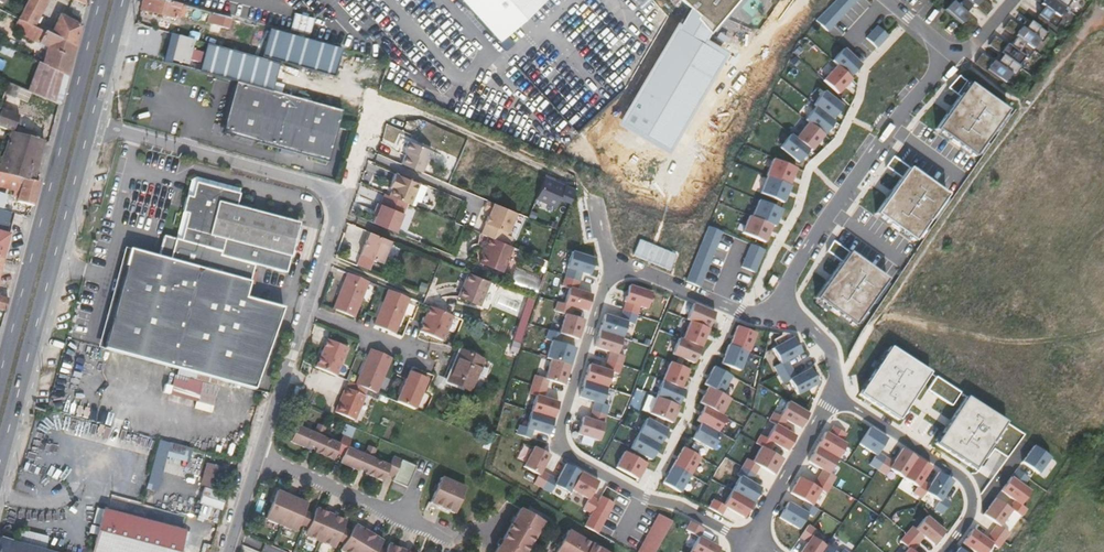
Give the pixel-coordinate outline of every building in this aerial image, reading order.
[(19,20),(33,27),(46,0),(29,0),(19,20)] [(155,0),(142,0),(139,12),(176,21),(177,17),(180,7),(155,0)] [(498,42),(545,0),(460,0),(498,42)] [(692,8),(700,16),(698,18),(713,32),(739,0),(680,0),(692,8)] [(944,10),(971,33),(978,25),(965,13),(972,5),(966,0),(948,0),(950,2),(944,10)] [(972,5),(985,16),(992,8),(983,0),(966,0),(972,5)] [(1037,16),(1055,29),(1062,19),(1058,17),(1065,8),(1054,0),(1034,0),(1040,4),(1040,5),(1043,7),(1037,16)] [(1065,8),(1066,8),(1072,0),(1075,3),(1077,0),(1054,0),(1065,8)] [(187,9),(180,7),(177,17),(184,19),(187,9)] [(682,24),(680,22),(623,122),(671,150),(728,50),(709,39),(713,32),(698,18),(700,16),(692,8),(682,24)] [(226,31),(229,20),(207,14),(204,25),(226,31)] [(314,19),(294,14),(289,31),(310,36),(314,19)] [(80,26),(60,17),(51,36),(74,47),(80,26)] [(1010,19),(1003,28),(1016,37),(1033,49),(1038,41),(1042,43),(1049,34),(1030,21),(1024,29),(1021,27),(1021,28),(1010,19)] [(13,31),(47,48),(43,66),(66,77),(74,47),(51,36),(33,27),(19,20),(13,31)] [(866,38),(877,48),(888,36),(877,26),(866,38)] [(269,29),(262,57),(335,75),(342,46),(269,29)] [(169,60),(176,34),(170,32),(163,58),(169,60)] [(189,60),(202,63),(199,72),(235,82),(272,92),(280,63),(207,43),(205,53),(192,50),(195,39),(176,34),(169,60),(168,64),(174,65),(175,61),(188,65),(189,60)] [(995,36),(989,45),(1002,54),(1018,66),(1024,58),(1027,60),(1034,50),(1033,49),(1016,37),(1010,46),(1006,44),(995,36)] [(837,65),(850,77),(861,64),(844,49),(833,62),(837,65)] [(992,61),(981,53),(975,62),(1004,83),(1010,75),(1014,77),(1021,68),(1018,66),(1002,54),(996,63),(993,61),(992,61)] [(43,66),(38,63),(27,92),(29,93),(58,105),(66,77),(43,66)] [(823,81),(838,94),(851,79),(850,77),(837,65),(823,81)] [(935,128),(974,156),(1007,110),(958,75),(949,88),(959,95),(935,128)] [(272,92),(235,82),(221,134),(328,162),(341,111),(295,99),(272,92)] [(27,92),(7,83),(5,88),(4,92),(26,101),(29,93),(27,92)] [(816,107),(832,120),(843,106),(824,91),(814,105),(816,107)] [(806,120),(809,123),(824,135),(835,122),(832,120),(816,107),(806,120)] [(13,131),(19,116),(0,109),(0,127),(13,131)] [(809,123),(802,131),(818,143),(824,135),(809,123)] [(802,131),(796,139),(809,149),(812,151),(818,143),(802,131)] [(10,133),(0,160),(0,173),(33,181),(43,141),(10,133)] [(780,148),(799,163),(809,149),(796,139),(791,135),(780,148)] [(401,164),(421,172),(431,150),(408,141),(404,150),(407,151),(401,164)] [(874,212),(912,239),(946,194),(892,155),(885,165),(900,176),(874,212)] [(769,177),(789,185),(797,168),(775,159),(768,176),(769,177)] [(427,185),(395,172),(391,183),(394,184),(392,188),(389,196),(406,203),(413,206),(415,201),(419,203),(427,185)] [(16,201),(32,206),(38,183),(33,181),(0,173),(0,186),(8,188),(18,191),(18,195),(16,201)] [(535,198),(556,207),(565,186),(544,177),(535,198)] [(762,194),(784,203),(791,186),(789,185),(769,177),(762,194)] [(228,243),(289,259),(298,225),(233,208),(238,190),(194,179),(190,183),(179,225),(178,230),(228,243)] [(513,198),(500,193),(497,200),(510,206),(513,198)] [(373,223),(394,232),(406,203),(389,196),(385,194),(380,204),(378,203),(374,211),(377,212),(373,223)] [(759,200),(752,217),(772,225),(775,227),(782,210),(759,200)] [(503,243),(516,213),(488,201),(484,209),(489,211),(484,223),(485,223),(480,233),(487,236),(503,243)] [(2,258),(9,234),(8,233),(12,213),(2,209),(0,209),(0,258),(2,258)] [(742,233),(765,242),(772,225),(752,217),(749,216),(742,233)] [(344,259),(355,264),(368,231),(350,224),(339,251),(346,254),(344,259)] [(687,281),(701,287),(721,231),(708,226),(687,281)] [(286,274),(289,259),(228,243),(178,230),(175,239),(174,242),(177,247),(219,258),(220,256),(242,262),(254,265),(286,274)] [(390,241),(370,232),(361,254),(381,263),(390,241)] [(503,243),(487,236),(484,245),(486,246),(483,252),(479,263),(502,272),(512,246),(503,243)] [(125,249),(98,346),(255,391),(284,308),(246,298),(254,265),(242,262),(220,256),(219,258),(177,247),(174,242),(175,239),(163,237),(157,256),(125,249)] [(812,295),(851,322),(884,276),(831,239),(825,248),(839,258),(812,295)] [(743,267),(756,272),(765,250),(752,244),(743,267)] [(569,287),(564,303),(571,306),(587,311),(592,295),(576,290),(582,273),(589,275),(595,259),(572,252),(569,261),(566,268),(568,268),(563,285),(569,287)] [(530,268),(544,273),(549,262),(535,257),(530,268)] [(368,282),(347,273),(333,309),(354,317),(368,282)] [(479,306),(489,282),(468,273),(458,297),(479,306)] [(775,289),(779,281),(774,278),(769,286),(775,289)] [(418,290),(425,293),(429,285),(421,282),(418,290)] [(626,302),(623,310),(637,315),(640,306),(647,308),(652,292),(630,285),(625,301),(626,302)] [(409,299),(388,290),(374,326),(394,334),(409,299)] [(565,313),(559,333),(562,334),(578,339),(584,319),(568,315),(571,306),(564,303),(557,301),(555,310),(565,313)] [(673,354),(695,363),(701,347),(709,328),(716,313),(694,304),(688,319),(691,321),(683,340),(680,338),(673,354)] [(442,341),(452,316),(430,307),(419,332),(442,341)] [(605,314),(600,330),(622,337),(627,322),(634,324),(637,315),(623,310),(621,319),(605,314)] [(454,311),(452,316),(461,319),(463,314),(454,311)] [(738,326),(731,345),(748,352),(749,352),(757,333),(738,326)] [(551,359),(570,365),(575,348),(560,343),(562,334),(559,333),(549,330),(546,339),(553,341),(547,358),(551,359)] [(617,353),(622,337),(600,330),(595,346),(610,351),(608,360),(621,365),(624,355),(617,353)] [(325,339),(314,367),(331,374),(335,376),(347,348),(325,339)] [(780,375),(792,368),(789,361),(803,353),(795,339),(775,350),(782,365),(776,368),(780,375)] [(748,352),(731,345),(730,344),(722,363),(741,370),(748,352)] [(888,346),(860,396),(902,420),(931,369),(888,346)] [(366,389),(376,393),(391,358),(371,349),(356,385),(366,389)] [(462,350),(458,349),(444,382),(448,383),(462,350)] [(484,360),(462,350),(448,383),(470,393),(484,360)] [(531,384),(545,389),(548,380),(564,385),(570,365),(551,359),(545,379),(534,376),(531,384)] [(618,374),(621,365),(608,360),(605,369),(589,364),(584,380),(606,387),(611,372),(618,374)] [(671,362),(663,381),(681,388),(689,370),(671,362)] [(705,384),(709,387),(722,394),(732,376),(715,367),(705,384)] [(797,376),(792,368),(780,375),(784,383),(790,379),(798,394),(819,382),(811,368),(797,376)] [(409,371),(396,403),(414,410),(427,379),(409,371)] [(936,376),(927,389),(952,405),(961,392),(936,376)] [(601,404),(606,387),(584,380),(579,397),(594,402),(591,410),(605,415),(608,406),(601,404)] [(663,381),(656,397),(678,406),(685,390),(681,388),(663,381)] [(363,395),(366,389),(356,385),(350,383),(347,389),(345,388),(335,412),(355,420),(365,396),(363,395)] [(545,389),(531,384),(529,393),(535,395),(542,397),(545,389)] [(706,405),(723,414),(731,399),(722,394),(709,387),(700,402),(706,405)] [(204,412),(208,399),(193,395),(192,402),(190,401),(188,408),(204,412)] [(530,411),(553,419),(558,402),(542,397),(535,395),(530,411)] [(966,395),(936,445),(979,471),(1009,421),(966,395)] [(678,406),(656,397),(649,414),(672,423),(679,406),(678,406)] [(725,508),(746,518),(762,484),(771,488),(796,433),(793,432),(796,426),(802,429),(810,410),(787,400),(770,437),(760,433),(756,443),(760,445),(753,460),(746,457),(725,503),(713,498),(708,507),(722,514),(725,508)] [(697,421),(702,423),(718,432),(727,417),(723,414),(706,405),(697,421)] [(602,423),(605,415),(591,410),(588,419),(582,417),(577,434),(599,440),(604,424),(602,423)] [(532,430),(548,435),(553,419),(530,411),(525,428),(518,426),(516,434),(529,439),(532,430)] [(647,419),(639,434),(659,445),(667,430),(647,419)] [(776,517),(800,529),(808,513),(814,517),(836,475),(830,472),(850,434),(827,422),(787,497),(776,517)] [(722,435),(718,432),(702,423),(693,439),(713,450),(722,435)] [(295,425),(291,434),(309,442),(310,438),(318,442),(316,445),(335,453),(336,450),(343,453),(342,456),(361,464),(363,460),(369,463),(367,466),(376,470),(386,474),(387,471),(395,474),(393,478),(408,484),(415,466),(392,456),(388,465),(371,458),(374,449),(367,446),(363,454),(346,447),(350,439),(342,435),(338,444),(320,436),(324,428),(316,424),(313,433),(295,425)] [(343,431),(352,435),(355,429),(345,424),(343,431)] [(945,515),(960,483),(934,470),(936,465),(888,442),(890,437),(869,426),(859,445),(876,453),(870,465),(888,474),(890,471),(923,487),(921,490),(939,499),(934,510),(945,515)] [(309,442),(291,434),(288,441),(306,448),(309,442)] [(659,445),(639,434),(630,449),(651,460),(659,445)] [(159,439),(148,488),(159,490),(166,456),(191,462),(194,447),(159,439)] [(1038,476),(1052,456),(1032,443),(984,515),(1001,527),(1012,510),(1018,514),(1033,491),(1025,485),(1033,473),(1038,476)] [(523,444),(517,458),(525,461),(531,447),(523,444)] [(335,453),(316,445),(313,452),(332,459),(335,453)] [(541,488),(548,475),(540,471),(549,455),(534,447),(522,468),(537,476),(533,483),(541,488)] [(662,483),(680,493),(700,458),(683,448),(662,483)] [(637,479),(646,463),(624,452),(615,467),(637,479)] [(361,464),(342,456),(339,462),(358,471),(361,464)] [(218,465),(204,460),(196,483),(210,488),(218,465)] [(570,490),(580,472),(565,464),(556,480),(548,475),(541,488),(549,492),(553,485),(568,493),(570,490)] [(376,470),(367,466),(364,473),(383,481),(386,474),(376,470)] [(583,527),(596,534),(613,503),(600,496),(598,501),(590,497),(598,482),(580,472),(570,490),(588,500),(583,509),(591,513),(583,527)] [(456,505),(464,487),(440,476),(431,494),(456,505)] [(406,487),(408,484),(393,478),(392,481),(406,487)] [(194,503),(196,504),(216,511),(221,495),(199,487),(194,503)] [(293,497),(277,490),(265,518),(281,525),(293,497)] [(456,505),(431,494),(428,501),(453,512),(456,505)] [(308,503),(293,497),(281,525),(296,531),(299,523),(304,525),(307,517),(302,515),(306,508),(308,503)] [(196,504),(191,517),(212,522),(216,511),(196,504)] [(539,518),(515,505),(490,551),(520,551),(539,518)] [(307,517),(304,525),(308,527),(305,535),(320,541),(332,513),(317,507),(315,512),(312,519),(307,517)] [(103,509),(92,551),(179,551),(184,531),(103,509)] [(673,519),(658,512),(638,551),(656,551),(673,519)] [(346,520),(332,513),(320,541),(334,548),(337,541),(340,542),(345,534),(341,532),(343,527),(346,520)] [(948,531),(925,513),(902,541),(904,543),(897,551),(930,551),(948,531)] [(790,551),(839,551),(813,536),(817,529),(808,523),(790,551)] [(987,537),(971,527),(961,543),(975,551),(986,551),(992,543),(999,548),(1010,531),(995,523),(987,537)] [(345,534),(340,542),(343,544),(340,551),(342,551),(357,551),(369,532),(355,524),(351,531),(348,536),(345,534)] [(689,532),(697,537),(700,531),(692,526),(689,532)] [(563,527),(550,551),(553,551),(609,551),(563,527)] [(20,531),(17,542),(45,550),(48,538),(20,531)] [(369,532),(357,551),(376,551),(379,548),(383,541),(369,532)] [(0,538),(0,551),(53,551),(45,550),(17,542),(0,538)] [(403,549),(388,543),(385,550),(385,551),(402,551),(403,549)]
